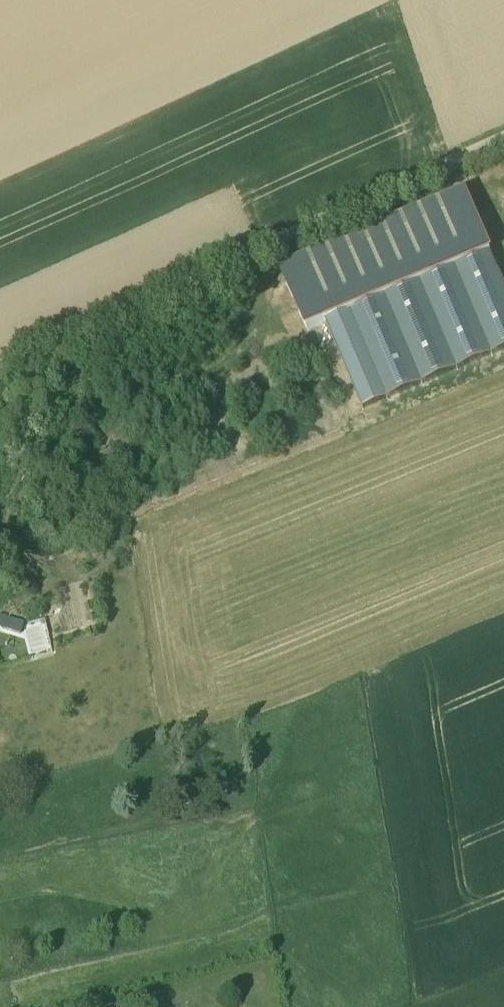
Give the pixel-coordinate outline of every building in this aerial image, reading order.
[(328,317),(494,250),(468,186),(278,263),(304,327),(328,317)] [(328,317),(363,404),(503,346),(503,274),(500,264),(494,250),(328,317)] [(23,622),(0,617),(0,627),(21,631),(23,622)]
